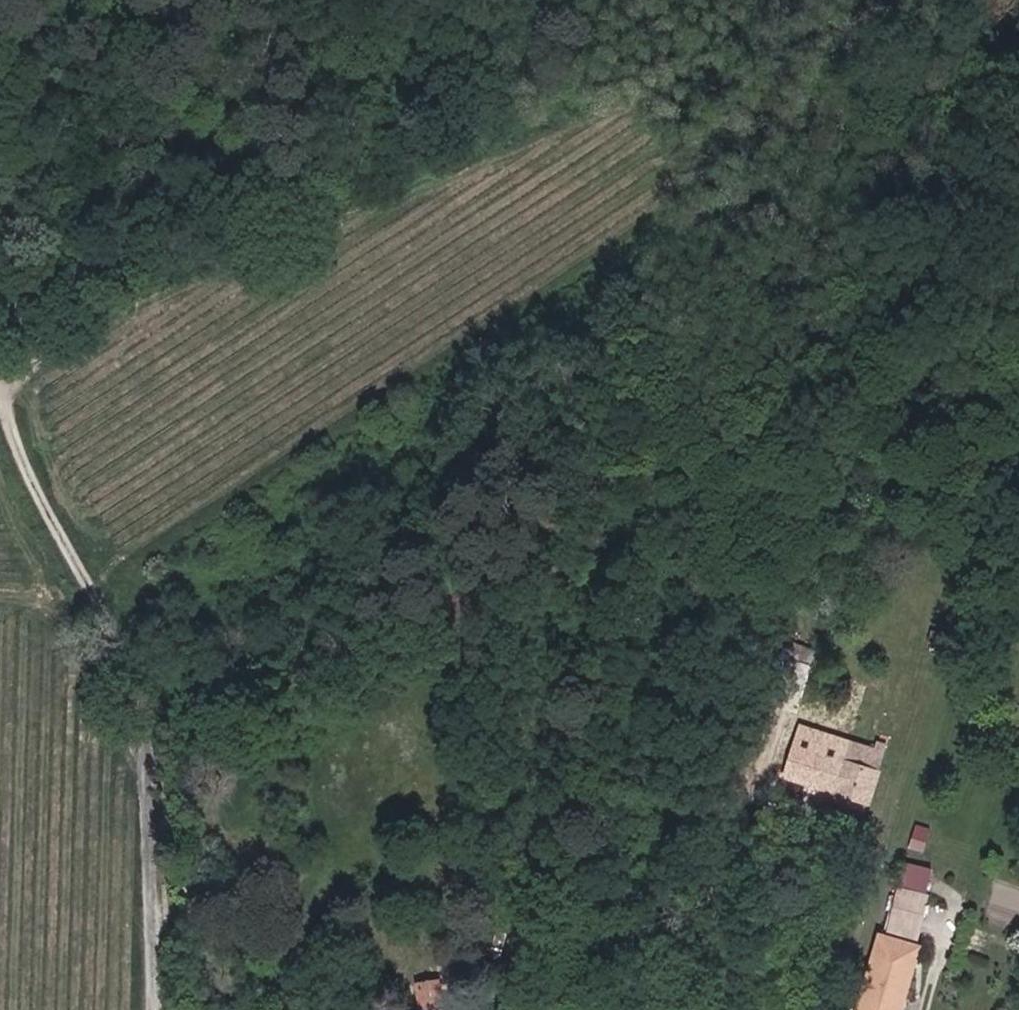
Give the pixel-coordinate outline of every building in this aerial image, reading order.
[(784,634),(780,648),(805,656),(809,641),(784,634)] [(791,711),(805,656),(780,648),(765,705),(791,711)] [(877,747),(855,741),(837,792),(876,803),(894,741),(880,737),(877,747)] [(927,886),(910,883),(896,928),(934,939),(951,885),(928,878),(927,886)] [(886,952),(869,1009),(913,1009),(917,994),(922,996),(930,963),(886,952)] [(422,976),(436,975),(435,963),(421,963),(422,976)] [(444,974),(436,975),(422,976),(423,996),(443,995),(444,974)] [(443,995),(458,995),(456,974),(444,974),(443,995)] [(458,995),(443,995),(443,1009),(473,1009),(471,994),(458,995)]
